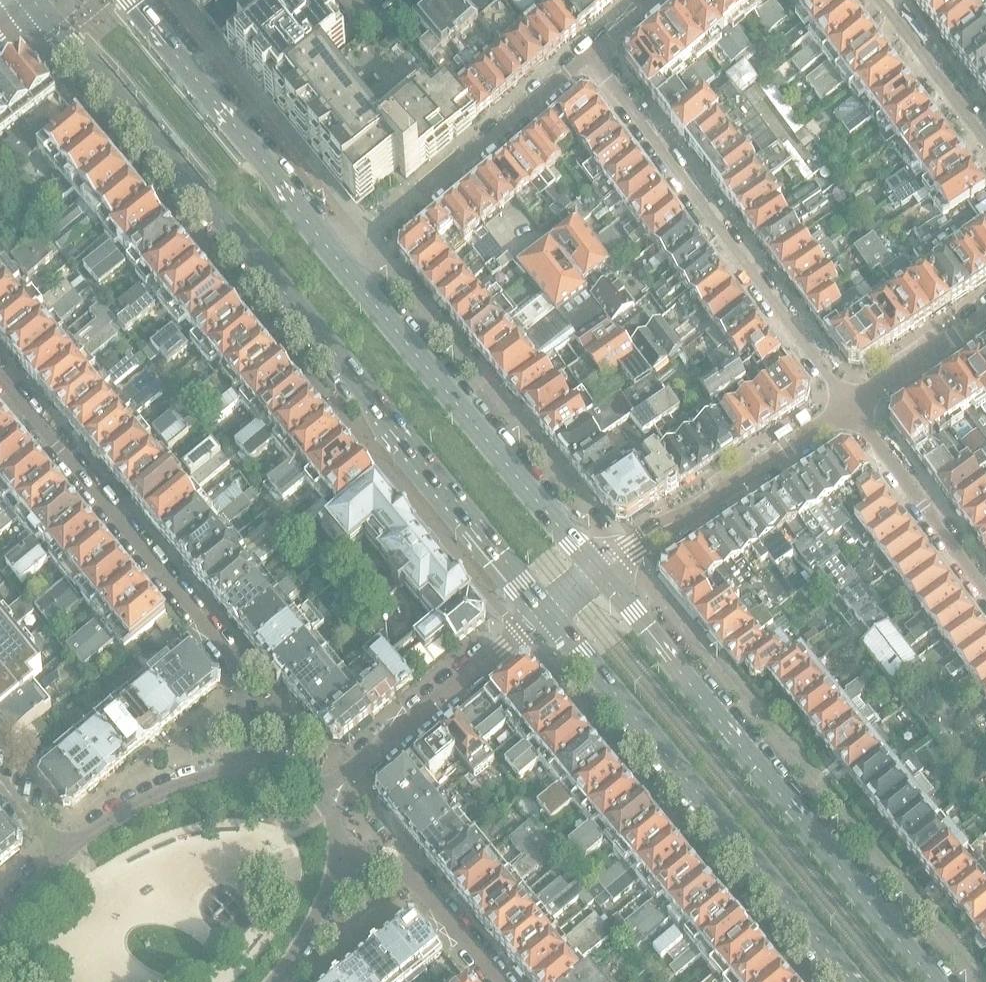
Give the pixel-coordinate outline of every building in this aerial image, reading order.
[(230,44),(255,23),(238,0),(192,0),(202,12),(223,37),(224,37),(230,44)] [(328,40),(335,35),(307,0),(283,0),(276,6),(255,23),(230,44),(229,45),(239,58),(258,80),(275,102),(323,63),(328,40)] [(412,16),(431,0),(394,0),(409,18),(412,16)] [(461,0),(431,0),(412,16),(429,37),(419,47),(431,60),(433,63),(450,49),(480,24),(477,21),(478,20),(461,0)] [(502,1),(500,0),(461,0),(478,20),(494,39),(501,47),(527,76),(547,59),(502,1)] [(530,0),(500,0),(502,1),(547,59),(564,44),(530,0)] [(558,0),(555,0),(547,6),(542,0),(530,0),(564,44),(580,30),(558,0)] [(585,0),(558,0),(580,30),(598,16),(585,0)] [(609,0),(585,0),(598,16),(612,4),(609,0)] [(701,0),(691,0),(680,10),(709,52),(717,45),(730,65),(734,62),(741,57),(701,0)] [(731,0),(701,0),(741,57),(752,49),(738,28),(746,22),(745,21),(731,0)] [(758,0),(731,0),(745,21),(754,15),(767,34),(777,27),(764,8),(758,13),(754,7),(759,2),(758,0)] [(759,2),(764,8),(777,27),(788,19),(775,0),(758,0),(759,2)] [(849,5),(845,0),(814,0),(805,8),(799,12),(800,13),(795,16),(801,25),(781,39),(789,51),(809,38),(849,5)] [(921,9),(932,0),(914,0),(921,9)] [(969,0),(932,0),(921,9),(935,28),(969,0)] [(984,6),(985,4),(985,0),(969,0),(935,28),(950,48),(985,19),(985,9),(984,6)] [(822,55),(862,22),(849,5),(809,38),(814,45),(791,61),(800,73),(823,57),(822,55)] [(709,52),(680,10),(661,25),(687,63),(693,58),(696,61),(690,66),(706,88),(714,78),(700,59),(709,52)] [(950,48),(978,86),(985,81),(985,19),(950,48)] [(813,91),(876,41),(862,22),(822,55),(823,57),(828,63),(805,79),(813,91)] [(690,66),(687,63),(661,25),(643,41),(689,105),(702,93),(706,88),(690,66)] [(527,76),(501,47),(494,39),(479,52),(485,60),(511,89),(527,76)] [(689,105),(643,41),(629,52),(627,54),(626,61),(625,62),(627,64),(627,63),(671,123),(689,105)] [(850,90),(889,60),(876,41),(813,91),(817,96),(811,99),(816,105),(844,85),(848,91),(850,90)] [(511,89),(485,60),(479,52),(473,46),(458,58),(495,103),(511,89)] [(495,103),(458,58),(450,49),(433,63),(433,64),(432,65),(447,82),(477,118),(495,103)] [(756,53),(752,49),(741,57),(734,62),(738,67),(745,61),(756,53)] [(56,92),(27,57),(17,56),(1,69),(2,69),(0,70),(0,108),(35,151),(38,149),(43,144),(23,120),(56,92)] [(842,125),(903,78),(889,60),(850,90),(855,98),(827,117),(836,129),(842,125)] [(758,79),(753,71),(754,70),(753,69),(751,70),(745,61),(738,67),(727,76),(741,93),(758,79)] [(450,141),(477,118),(447,82),(433,93),(423,82),(410,94),(373,125),(326,67),(323,63),(275,102),(356,201),(393,172),(397,168),(406,178),(450,141)] [(685,141),(741,93),(727,76),(726,76),(732,84),(710,102),(702,93),(689,105),(671,123),(685,141)] [(876,127),(917,98),(903,78),(842,125),(849,136),(871,120),(876,127)] [(570,130),(599,105),(591,94),(590,92),(590,93),(582,92),(581,93),(552,117),(564,133),(570,130)] [(779,146),(741,93),(685,141),(721,191),(779,146)] [(887,146),(890,144),(930,116),(917,98),(876,127),(881,134),(879,136),(887,146)] [(582,146),(611,122),(599,105),(570,130),(582,146)] [(0,108),(0,134),(4,131),(10,139),(5,143),(20,163),(35,151),(0,108)] [(902,162),(943,133),(930,116),(890,144),(902,162)] [(74,191),(112,159),(77,117),(43,144),(38,149),(57,174),(53,178),(56,182),(14,217),(21,227),(30,220),(34,224),(74,191)] [(571,140),(564,133),(552,117),(538,130),(556,153),(571,140)] [(583,170),(623,138),(611,122),(582,146),(588,155),(577,163),(583,170)] [(562,159),(556,153),(538,130),(523,142),(555,184),(561,178),(552,168),(562,159)] [(893,195),(956,150),(943,133),(902,162),(908,170),(886,185),(893,195)] [(605,179),(635,154),(623,138),(583,170),(587,176),(597,168),(605,179)] [(555,184),(523,142),(492,168),(516,199),(530,216),(543,205),(538,199),(546,193),(556,205),(550,210),(557,219),(559,218),(558,217),(569,208),(572,205),(566,199),(555,184)] [(768,180),(792,163),(779,146),(721,191),(733,207),(768,180)] [(930,199),(971,171),(956,150),(893,195),(901,206),(924,190),(930,199)] [(604,204),(647,170),(635,154),(605,179),(611,187),(598,196),(604,204)] [(52,244),(129,180),(112,159),(74,191),(79,199),(74,207),(43,233),(43,234),(52,244)] [(516,199),(492,168),(474,183),(498,214),(516,199)] [(843,174),(839,168),(835,170),(839,177),(843,174)] [(629,212),(659,187),(647,170),(604,204),(609,211),(619,204),(623,203),(629,212)] [(985,197),(985,191),(976,178),(977,178),(971,171),(930,199),(929,199),(942,218),(945,222),(967,208),(981,199),(985,197)] [(108,231),(145,200),(129,180),(52,244),(59,252),(60,253),(92,227),(99,223),(108,231)] [(746,224),(776,200),(781,197),(768,180),(733,207),(746,224)] [(498,214),(474,183),(459,196),(484,227),(498,214)] [(759,241),(822,194),(816,184),(807,190),(807,191),(785,206),(781,206),(776,200),(746,224),(759,241)] [(629,238),(672,204),(659,187),(629,212),(636,221),(623,230),(629,238)] [(796,228),(798,223),(828,203),(822,194),(759,241),(770,257),(801,236),(796,228)] [(484,227),(459,196),(440,212),(460,236),(464,241),(474,234),(490,252),(498,246),(483,228),(484,227)] [(981,199),(967,208),(985,234),(985,197),(981,199)] [(85,283),(162,221),(145,200),(108,231),(104,234),(115,247),(111,248),(110,247),(83,269),(90,277),(84,281),(85,283)] [(653,246),(684,221),(672,204),(629,238),(635,245),(644,238),(648,238),(653,246)] [(612,317),(591,292),(605,282),(598,272),(611,263),(569,208),(558,217),(559,218),(566,227),(516,265),(541,294),(515,314),(474,346),(507,386),(542,363),(565,346),(566,347),(574,341),(612,317)] [(967,208),(945,222),(985,278),(985,234),(967,208)] [(440,212),(430,220),(444,237),(450,233),(453,236),(455,239),(460,236),(440,212)] [(945,222),(942,218),(934,221),(924,228),(971,291),(985,281),(985,278),(945,222)] [(400,256),(409,266),(444,237),(430,220),(401,244),(400,256)] [(136,274),(179,240),(162,221),(85,283),(90,288),(94,293),(126,267),(124,264),(128,264),(136,274)] [(666,262),(697,238),(684,221),(653,246),(660,255),(648,264),(651,267),(642,274),(649,283),(647,280),(657,272),(656,270),(666,262)] [(971,291),(924,228),(915,234),(933,257),(922,265),(951,304),(971,291)] [(451,258),(446,251),(446,246),(455,239),(453,236),(450,233),(444,237),(409,266),(422,282),(451,258)] [(783,275),(828,244),(821,233),(806,243),(801,236),(770,257),(783,275)] [(7,267),(15,263),(21,270),(52,244),(43,234),(11,260),(4,263),(0,259),(0,287),(14,275),(7,267)] [(931,318),(894,264),(872,235),(854,249),(872,272),(879,267),(892,284),(884,290),(912,330),(931,318)] [(658,296),(709,255),(697,238),(666,262),(673,271),(661,280),(663,283),(654,290),(657,294),(658,296)] [(118,324),(194,259),(179,240),(136,274),(135,275),(146,289),(142,292),(139,289),(119,306),(118,304),(109,312),(116,321),(118,324)] [(30,295),(23,287),(28,280),(53,258),(53,257),(59,252),(52,244),(21,270),(26,276),(21,283),(14,275),(0,287),(0,320),(30,295)] [(827,270),(825,268),(822,262),(823,258),(833,252),(828,244),(783,275),(795,291),(827,270)] [(79,256),(71,246),(61,255),(70,264),(79,256)] [(475,286),(475,280),(486,270),(493,278),(494,277),(514,260),(508,254),(505,256),(498,246),(490,252),(482,260),(481,259),(435,298),(448,313),(477,289),(475,286)] [(435,298),(481,259),(476,252),(458,267),(451,258),(422,282),(435,298)] [(690,294),(721,271),(709,255),(658,296),(662,301),(683,285),(690,294)] [(951,304),(922,265),(914,271),(904,257),(894,264),(931,318),(951,304)] [(168,315),(211,279),(194,259),(118,324),(120,326),(126,334),(156,308),(159,305),(168,315)] [(831,290),(847,279),(849,278),(837,262),(827,270),(795,291),(808,308),(832,292),(831,290)] [(691,321),(733,287),(721,271),(690,294),(695,300),(694,305),(684,312),(691,321)] [(912,330),(884,290),(875,297),(856,272),(849,278),(847,279),(868,309),(892,344),(912,330)] [(85,283),(84,281),(81,277),(69,286),(65,281),(40,302),(32,293),(30,295),(0,320),(0,340),(6,348),(85,283)] [(494,277),(493,278),(479,290),(477,289),(448,313),(461,330),(507,293),(494,277)] [(635,306),(613,277),(605,282),(591,292),(612,317),(616,321),(635,306)] [(159,356),(228,300),(211,279),(168,315),(176,325),(142,354),(150,363),(159,356)] [(65,332),(59,324),(84,303),(79,298),(90,288),(85,283),(6,348),(22,367),(65,332)] [(715,327),(745,303),(733,287),(691,321),(697,328),(706,321),(710,320),(715,327)] [(818,323),(831,314),(842,306),(832,292),(808,308),(818,323)] [(474,346),(515,314),(509,307),(514,302),(507,293),(461,330),(474,346)] [(199,356),(243,319),(228,300),(159,356),(167,365),(188,348),(187,347),(190,345),(199,356)] [(715,354),(758,320),(745,303),(715,327),(720,333),(719,337),(709,345),(715,354)] [(892,344),(868,309),(861,314),(858,309),(845,318),(848,322),(873,357),(892,344)] [(38,386),(116,321),(109,312),(108,311),(72,341),(65,332),(22,367),(38,386)] [(619,325),(624,331),(633,342),(651,327),(637,311),(619,325)] [(873,357),(848,322),(841,327),(831,314),(818,323),(848,364),(860,366),(873,357)] [(624,331),(619,325),(616,321),(612,317),(574,341),(578,346),(576,348),(585,359),(624,331)] [(216,376),(260,339),(243,319),(199,356),(216,376)] [(726,368),(751,351),(770,337),(758,320),(715,354),(711,358),(721,372),(726,368)] [(120,326),(118,324),(116,321),(38,386),(53,404),(96,369),(89,360),(118,336),(114,331),(120,326)] [(656,381),(685,357),(682,353),(684,351),(660,322),(651,327),(633,342),(624,331),(585,359),(568,371),(522,404),(539,425),(600,383),(620,370),(634,389),(638,393),(656,381)] [(783,355),(770,337),(751,351),(764,368),(783,355)] [(213,412),(276,359),(260,339),(216,376),(196,392),(213,412)] [(807,387),(790,364),(783,355),(764,368),(751,351),(726,368),(736,379),(740,376),(775,422),(807,401),(809,390),(807,387)] [(982,351),(960,365),(985,402),(985,357),(982,351)] [(69,423),(112,388),(139,365),(131,355),(103,377),(96,369),(53,404),(69,423)] [(249,414),(292,378),(276,359),(213,412),(205,418),(212,427),(235,408),(239,405),(240,402),(249,414)] [(522,404),(568,371),(561,361),(547,370),(542,363),(507,386),(522,404)] [(960,365),(942,377),(985,438),(985,402),(960,365)] [(775,422),(740,376),(736,379),(726,368),(721,372),(704,384),(698,389),(716,415),(739,447),(775,422)] [(121,402),(126,398),(131,403),(158,380),(150,370),(119,396),(112,388),(69,423),(84,442),(125,408),(121,402)] [(942,377),(923,390),(947,424),(951,430),(959,424),(980,452),(985,447),(985,438),(942,377)] [(243,453),(309,398),(292,378),(249,414),(259,426),(256,427),(235,443),(243,453)] [(100,460),(142,425),(135,416),(166,390),(158,380),(131,403),(136,410),(131,414),(125,408),(84,442),(100,460)] [(571,464),(669,396),(668,395),(667,395),(656,381),(638,393),(555,445),(571,464)] [(596,414),(589,403),(606,392),(600,383),(539,425),(555,445),(638,393),(634,389),(596,414)] [(947,424),(923,390),(906,402),(924,427),(944,454),(952,447),(939,430),(947,424)] [(625,448),(643,437),(655,429),(660,425),(670,418),(679,411),(669,396),(571,464),(583,479),(615,457),(625,448)] [(282,454),(325,418),(309,398),(243,453),(237,458),(244,467),(271,445),(272,442),(282,454)] [(924,427),(906,402),(893,411),(893,410),(891,422),(905,441),(924,427)] [(114,478),(192,415),(187,409),(176,418),(172,413),(148,433),(142,425),(100,460),(114,478)] [(34,456),(0,414),(0,485),(34,456)] [(173,462),(165,454),(190,434),(187,430),(197,422),(192,415),(114,478),(130,497),(173,462)] [(739,447),(716,415),(695,429),(694,425),(690,419),(686,421),(693,431),(715,463),(739,447)] [(265,503),(342,439),(325,418),(282,454),(292,466),(289,466),(256,492),(260,496),(264,502),(265,503)] [(715,463),(693,431),(683,437),(670,418),(660,425),(695,476),(715,463)] [(695,476),(660,425),(655,429),(668,448),(656,456),(678,487),(695,476)] [(924,427),(905,441),(924,466),(944,454),(924,427)] [(595,494),(621,477),(643,462),(655,455),(652,451),(655,450),(650,442),(648,443),(643,437),(625,448),(631,456),(621,464),(615,457),(583,479),(595,493),(595,494)] [(315,493),(358,458),(342,439),(265,503),(271,511),(304,484),(305,481),(315,493)] [(184,466),(178,458),(173,462),(130,497),(145,515),(221,453),(212,443),(184,466)] [(885,494),(850,447),(850,446),(842,445),(829,454),(852,485),(868,507),(885,494)] [(985,464),(985,447),(980,452),(956,470),(936,483),(949,500),(981,478),(975,471),(985,464)] [(204,499),(197,490),(199,488),(229,464),(221,453),(145,515),(160,534),(204,499)] [(852,485),(829,454),(811,465),(835,497),(852,485)] [(956,470),(944,454),(924,466),(936,483),(956,470)] [(678,487),(656,456),(655,455),(643,462),(646,467),(638,472),(658,501),(678,487)] [(52,477),(34,456),(0,485),(0,500),(0,501),(0,520),(52,477)] [(303,537),(374,479),(375,478),(358,458),(315,493),(324,505),(322,506),(295,528),(286,516),(281,521),(285,526),(290,533),(293,530),(296,533),(292,536),(297,542),(303,537)] [(658,501),(638,472),(646,467),(643,462),(621,477),(644,510),(658,501)] [(851,520),(835,497),(811,465),(794,477),(833,532),(834,534),(843,527),(851,520)] [(981,478),(949,500),(962,518),(985,502),(985,474),(981,478)] [(67,496),(52,477),(0,520),(0,534),(17,520),(26,530),(67,496)] [(644,510),(621,477),(595,494),(596,495),(605,506),(606,508),(606,507),(616,520),(628,521),(644,510)] [(833,532),(794,477),(776,489),(816,544),(827,537),(833,532)] [(453,575),(438,557),(440,557),(438,555),(432,546),(431,547),(430,545),(429,546),(415,528),(416,527),(414,525),(413,525),(400,509),(401,509),(399,506),(397,507),(391,499),(390,499),(391,498),(384,490),(383,490),(374,479),(303,537),(312,548),(316,546),(331,564),(348,549),(349,551),(366,538),(378,553),(377,554),(393,574),(380,585),(389,597),(403,586),(420,606),(421,605),(434,622),(469,593),(456,577),(456,576),(454,574),(453,575)] [(176,553),(254,489),(251,486),(241,494),(236,487),(210,507),(204,499),(160,534),(176,553)] [(260,496),(256,492),(254,489),(176,553),(192,572),(235,536),(227,527),(252,507),(250,504),(260,496)] [(816,544),(776,489),(753,504),(776,535),(782,531),(800,556),(816,544)] [(854,542),(897,511),(885,494),(868,507),(851,520),(843,527),(854,542)] [(44,547),(83,515),(67,496),(26,530),(34,540),(32,542),(6,564),(7,566),(1,572),(6,579),(39,551),(35,547),(37,544),(40,542),(44,547)] [(985,525),(985,502),(962,518),(974,534),(985,525)] [(793,558),(776,535),(753,504),(734,517),(774,570),(790,561),(793,558)] [(879,552),(911,529),(897,511),(854,542),(856,544),(859,541),(863,547),(871,541),(879,552)] [(58,570),(100,535),(83,515),(44,547),(45,548),(40,553),(39,551),(6,579),(17,592),(24,586),(22,583),(48,562),(50,561),(58,570)] [(774,570),(734,517),(715,530),(741,559),(757,581),(774,570)] [(238,554),(244,549),(249,555),(281,529),(285,526),(281,521),(279,519),(269,527),(266,524),(241,544),(235,536),(192,572),(207,590),(243,560),(238,554)] [(974,534),(985,550),(985,525),(974,534)] [(222,608),(264,574),(265,573),(258,564),(289,539),(281,529),(249,555),(244,549),(238,554),(243,560),(207,590),(222,608)] [(883,576),(892,569),(923,546),(911,529),(879,552),(870,558),(883,576)] [(741,559),(715,530),(699,541),(733,583),(739,577),(731,566),(741,559)] [(74,590),(116,555),(100,535),(58,570),(65,579),(33,605),(42,616),(73,591),(66,582),(67,581),(74,590)] [(840,555),(827,537),(816,544),(800,556),(809,568),(816,563),(820,569),(840,555)] [(733,583),(699,541),(681,553),(717,597),(733,583)] [(905,586),(937,564),(923,546),(892,569),(905,586)] [(780,608),(800,593),(814,583),(804,572),(801,567),(796,571),(790,561),(774,570),(757,581),(741,592),(733,583),(717,597),(681,553),(663,565),(661,575),(723,651),(768,617),(780,608)] [(90,609),(132,574),(116,555),(74,590),(79,596),(78,597),(73,591),(42,616),(51,626),(83,600),(90,609)] [(852,570),(840,555),(820,569),(833,585),(852,570)] [(314,565),(309,558),(301,564),(307,571),(314,565)] [(865,587),(858,578),(869,570),(863,562),(852,570),(833,585),(847,604),(873,584),(871,583),(865,587)] [(909,610),(949,581),(937,564),(905,586),(914,599),(909,599),(904,603),(909,610)] [(303,586),(313,578),(307,571),(298,579),(303,586)] [(74,655),(148,594),(132,574),(90,609),(98,619),(66,646),(74,655)] [(238,628),(279,593),(264,574),(222,608),(238,628)] [(930,620),(962,598),(949,581),(909,610),(915,617),(919,614),(921,609),(924,612),(905,627),(910,634),(921,625),(922,626),(930,620)] [(818,592),(818,589),(814,583),(800,593),(807,601),(818,592)] [(879,605),(873,597),(879,593),(873,584),(847,604),(852,610),(840,619),(847,629),(879,605)] [(255,649),(297,614),(289,605),(298,598),(288,586),(279,593),(238,628),(255,649)] [(457,647),(484,625),(485,614),(470,596),(472,595),(470,592),(469,593),(434,622),(429,626),(425,622),(406,638),(411,644),(394,657),(408,675),(413,670),(412,664),(410,660),(423,650),(425,653),(446,636),(457,647)] [(145,632),(156,624),(166,615),(148,594),(74,655),(77,660),(84,667),(117,640),(124,649),(131,643),(145,632)] [(11,631),(34,612),(22,598),(0,616),(0,717),(35,688),(30,682),(44,670),(11,631)] [(943,639),(974,615),(962,598),(930,620),(922,626),(921,625),(910,634),(900,641),(907,650),(908,649),(935,629),(943,639)] [(861,646),(888,625),(892,622),(879,605),(847,629),(853,637),(856,640),(861,646)] [(271,667),(312,633),(297,614),(255,649),(271,667)] [(974,615),(943,639),(958,660),(945,670),(952,678),(964,669),(968,675),(985,662),(985,631),(974,615)] [(738,668),(744,663),(780,637),(792,627),(784,617),(774,625),(768,617),(723,651),(738,668)] [(926,659),(922,654),(918,649),(912,654),(908,649),(907,650),(900,641),(888,625),(861,646),(892,687),(920,665),(919,664),(926,659)] [(288,688),(329,654),(312,633),(271,667),(288,688)] [(361,644),(352,633),(347,637),(356,648),(361,644)] [(411,644),(406,638),(403,635),(386,649),(394,657),(411,644)] [(767,673),(793,653),(780,637),(744,663),(755,677),(754,677),(762,678),(767,673)] [(132,642),(125,649),(134,660),(141,653),(132,642)] [(218,678),(188,642),(177,648),(178,649),(167,658),(201,700),(217,687),(218,678)] [(413,682),(408,675),(394,657),(386,649),(380,642),(363,656),(364,658),(380,676),(397,696),(413,682)] [(780,690),(815,665),(821,660),(819,657),(813,661),(801,647),(793,653),(767,673),(780,690)] [(304,708),(344,674),(329,654),(288,688),(304,708)] [(201,700),(167,658),(166,659),(164,656),(144,673),(181,717),(201,700)] [(320,727),(360,694),(358,692),(380,676),(364,658),(344,674),(304,708),(320,727)] [(985,688),(985,662),(968,675),(981,692),(985,688)] [(795,707),(829,681),(815,665),(780,690),(795,707)] [(491,691),(507,710),(542,682),(531,668),(520,667),(491,691)] [(47,690),(60,679),(54,673),(41,684),(47,690)] [(181,717),(144,673),(137,679),(140,682),(128,692),(161,733),(181,717)] [(397,696),(380,676),(358,692),(360,694),(364,700),(361,703),(372,717),(397,696)] [(516,735),(558,701),(542,681),(542,682),(507,710),(475,737),(483,746),(505,727),(514,737),(516,735)] [(808,725),(842,698),(829,681),(795,707),(808,725)] [(965,689),(960,683),(953,689),(957,695),(965,689)] [(51,708),(35,688),(0,717),(0,729),(11,743),(51,708)] [(822,742),(865,707),(858,699),(861,697),(855,689),(850,692),(842,698),(808,725),(822,742)] [(475,737),(507,710),(491,691),(459,718),(475,737)] [(161,733),(128,692),(111,706),(145,747),(161,733)] [(342,742),(372,717),(361,703),(364,700),(360,694),(320,727),(331,741),(342,742)] [(538,749),(574,720),(568,713),(567,713),(558,701),(516,735),(526,746),(523,747),(498,767),(505,775),(512,770),(533,753),(529,748),(534,743),(538,749)] [(919,721),(906,704),(901,708),(914,725),(919,721)] [(145,747),(111,706),(95,720),(128,760),(145,747)] [(836,759),(870,732),(871,733),(883,724),(869,706),(866,709),(865,707),(822,742),(836,759)] [(984,718),(978,711),(970,717),(976,724),(984,718)] [(496,761),(483,746),(475,737),(459,718),(438,735),(455,756),(475,779),(496,761)] [(128,760),(95,720),(74,737),(108,777),(128,760)] [(572,790),(607,761),(592,742),(591,742),(579,728),(580,727),(574,720),(538,749),(543,755),(538,759),(533,753),(512,770),(519,779),(539,763),(557,786),(556,789),(533,808),(540,816),(567,795),(562,789),(568,785),(572,790)] [(850,777),(884,750),(871,733),(870,732),(836,759),(850,777)] [(455,756),(438,735),(414,755),(432,776),(455,756)] [(108,777),(74,737),(54,753),(88,794),(108,777)] [(864,794),(899,767),(884,750),(850,777),(864,794)] [(88,794),(54,753),(34,771),(63,806),(72,807),(88,794)] [(390,811),(432,776),(414,755),(378,785),(377,795),(390,811)] [(877,810),(922,775),(925,773),(912,756),(904,762),(905,762),(899,767),(864,794),(877,810)] [(582,815),(624,781),(607,761),(572,790),(578,797),(572,801),(567,795),(540,816),(548,825),(571,806),(574,806),(582,815)] [(890,828),(925,799),(935,791),(922,775),(877,810),(876,810),(890,828)] [(403,828),(445,793),(446,792),(432,776),(390,811),(403,828)] [(604,829),(639,800),(624,781),(582,815),(589,823),(587,827),(568,843),(576,852),(598,833),(593,827),(599,823),(604,829)] [(420,847),(459,815),(465,810),(459,803),(456,806),(445,793),(403,828),(420,847)] [(904,845),(938,816),(925,799),(890,828),(904,845)] [(613,853),(655,819),(639,800),(604,829),(609,835),(603,840),(598,833),(576,852),(583,861),(602,845),(604,841),(613,853)] [(436,867),(476,835),(459,815),(420,847),(436,867)] [(918,862),(955,832),(940,815),(938,816),(904,845),(918,862)] [(0,817),(0,859),(3,863),(19,850),(20,841),(0,817)] [(594,902),(671,839),(655,819),(613,853),(614,853),(615,853),(623,861),(621,862),(587,892),(594,902)] [(468,906),(514,870),(546,843),(530,824),(512,838),(508,841),(517,851),(502,864),(493,854),(452,887),(468,906)] [(932,879),(968,849),(975,844),(967,834),(961,840),(955,832),(918,862),(932,879)] [(452,887),(493,854),(476,834),(476,835),(436,867),(452,887)] [(645,892),(686,858),(687,857),(671,839),(594,902),(599,908),(610,898),(614,902),(637,882),(645,892)] [(526,893),(519,885),(555,854),(546,843),(514,870),(468,906),(485,927),(526,893)] [(946,896),(982,866),(968,849),(932,879),(946,896)] [(626,939),(701,876),(686,858),(645,892),(653,900),(625,924),(617,915),(610,921),(618,931),(625,940),(626,939)] [(985,891),(985,871),(982,866),(946,896),(960,912),(985,891)] [(701,876),(626,939),(634,950),(645,941),(670,920),(678,930),(718,896),(701,876)] [(500,945),(568,889),(560,879),(534,901),(526,893),(485,927),(500,945)] [(558,932),(551,922),(580,898),(588,908),(594,902),(587,892),(577,881),(568,889),(500,945),(517,966),(557,933),(558,932)] [(985,920),(985,891),(960,912),(974,930),(985,920)] [(674,965),(734,915),(718,896),(678,930),(681,933),(677,936),(675,933),(641,960),(657,979),(669,969),(670,968),(663,959),(667,956),(674,965)] [(557,933),(517,966),(531,981),(536,981),(570,954),(610,921),(605,915),(599,920),(595,915),(564,941),(557,933)] [(748,932),(734,915),(674,965),(670,968),(669,969),(657,979),(660,981),(672,981),(677,978),(676,977),(700,956),(708,966),(748,932)] [(439,947),(417,920),(408,919),(393,931),(424,968),(443,952),(442,951),(439,947)] [(974,930),(979,936),(976,941),(981,948),(985,946),(985,920),(974,930)] [(591,971),(589,969),(587,971),(579,961),(589,954),(618,931),(610,921),(570,954),(536,981),(577,981),(591,971)] [(393,931),(372,949),(400,981),(413,981),(426,971),(424,968),(393,931)] [(764,951),(748,932),(708,966),(715,974),(707,981),(727,981),(764,951)] [(649,951),(643,944),(634,951),(640,958),(649,951)] [(372,949),(354,964),(369,981),(400,981),(372,949)] [(780,971),(764,952),(765,952),(764,951),(727,981),(767,981),(780,971)] [(354,964),(335,979),(338,981),(369,981),(354,964)] [(591,971),(577,981),(600,981),(591,971)] [(780,971),(767,981),(789,981),(780,971)]
